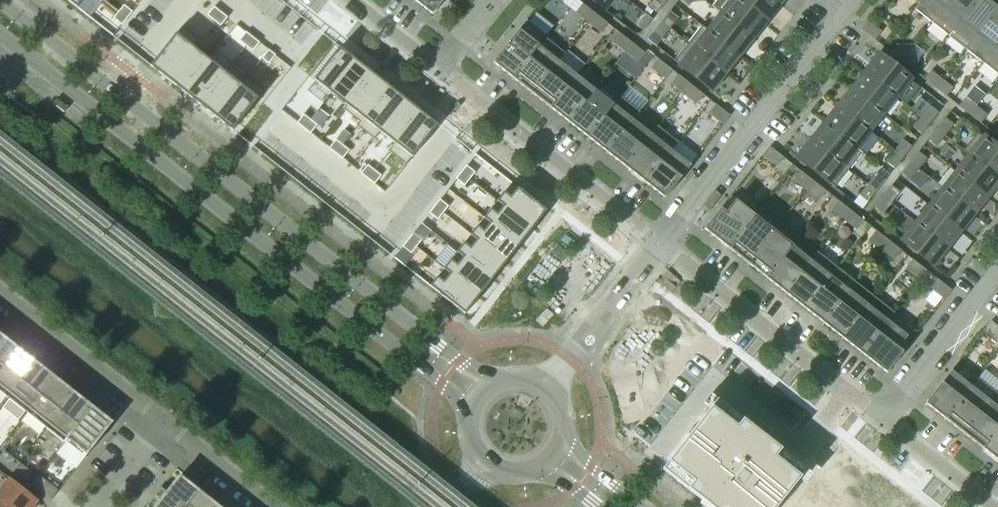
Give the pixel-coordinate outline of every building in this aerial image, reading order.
[(77,8),(83,0),(66,0),(77,8)] [(433,15),(445,0),(413,0),(433,15)] [(605,10),(613,0),(591,0),(605,10)] [(666,2),(663,0),(654,0),(648,7),(657,14),(666,2)] [(738,0),(733,0),(722,14),(751,37),(756,30),(758,32),(766,22),(738,0)] [(773,0),(738,0),(766,22),(774,12),(772,10),(777,3),(773,0)] [(922,0),(917,0),(919,2),(914,9),(915,10),(922,0)] [(950,0),(922,0),(915,10),(932,23),(950,0)] [(977,0),(950,0),(932,23),(949,36),(977,0)] [(995,12),(988,6),(986,8),(978,1),(979,0),(977,0),(949,36),(966,50),(995,12)] [(595,14),(582,4),(575,13),(588,23),(595,14)] [(124,5),(118,12),(127,19),(132,12),(124,5)] [(214,7),(207,15),(214,21),(221,12),(214,7)] [(670,28),(678,18),(670,11),(662,22),(670,28)] [(118,12),(113,19),(122,26),(127,19),(118,12)] [(221,12),(214,21),(221,26),(227,17),(221,12)] [(997,44),(997,17),(995,15),(996,13),(995,12),(966,50),(983,63),(997,44)] [(643,31),(652,19),(644,13),(635,24),(643,31)] [(600,33),(608,24),(595,14),(588,23),(600,33)] [(751,37),(722,14),(710,29),(703,24),(702,26),(739,56),(747,46),(745,44),(751,37)] [(494,62),(493,63),(513,79),(545,38),(544,38),(546,36),(526,21),(519,30),(494,62)] [(882,32),(868,21),(861,30),(875,40),(882,32)] [(661,39),(670,28),(662,22),(653,32),(661,39)] [(182,26),(150,66),(167,80),(199,39),(182,26)] [(739,56),(702,26),(688,43),(724,71),(729,64),(732,65),(739,56)] [(246,32),(239,41),(246,46),(253,37),(246,32)] [(626,53),(633,43),(620,33),(613,43),(626,53)] [(253,37),(246,46),(252,51),(259,43),(253,37)] [(545,38),(513,79),(532,94),(564,53),(545,38)] [(199,39),(167,80),(183,92),(209,59),(194,47),(200,40),(199,39)] [(638,62),(645,53),(633,43),(626,53),(638,62)] [(724,71),(688,43),(674,61),(712,90),(720,80),(718,78),(724,71)] [(908,53),(897,44),(890,53),(901,61),(908,53)] [(983,63),(997,75),(997,44),(983,63)] [(340,47),(314,80),(331,94),(357,61),(340,47)] [(269,50),(262,59),(269,64),(275,55),(269,50)] [(564,53),(532,94),(551,109),(577,76),(558,61),(565,53),(564,53)] [(912,70),(919,61),(908,53),(901,61),(912,70)] [(873,68),(868,74),(896,97),(905,104),(918,88),(909,81),(910,79),(880,55),(871,66),(873,68)] [(209,59),(183,92),(199,105),(225,72),(209,59)] [(672,70),(658,59),(651,69),(665,79),(672,70)] [(357,61),(331,94),(346,105),(343,109),(344,110),(373,73),(357,61)] [(942,80),(931,71),(925,79),(935,88),(942,80)] [(225,72),(199,105),(215,118),(247,77),(246,77),(241,84),(225,72)] [(373,73),(344,110),(359,122),(356,126),(357,126),(389,86),(373,73)] [(852,89),(852,90),(883,114),(896,97),(868,74),(862,81),(860,79),(852,89)] [(691,85),(678,75),(671,84),(684,94),(691,85)] [(577,76),(551,109),(570,123),(596,90),(577,76)] [(247,77),(215,118),(232,131),(264,90),(247,77)] [(946,96),(953,88),(942,80),(935,88),(946,96)] [(596,90),(570,123),(588,138),(620,97),(602,83),(596,90)] [(697,104),(704,95),(691,85),(684,94),(697,104)] [(389,86),(357,126),(373,139),(405,99),(389,86)] [(841,108),(870,131),(883,114),(852,90),(844,99),(846,101),(841,108)] [(620,97),(588,138),(607,153),(639,112),(620,97)] [(976,107),(968,100),(966,98),(959,106),(970,115),(976,107)] [(405,99),(373,139),(374,140),(380,132),(394,143),(389,151),(389,152),(421,111),(405,99)] [(730,116),(721,108),(716,105),(709,114),(723,125),(730,116)] [(930,124),(938,112),(930,106),(921,117),(930,124)] [(981,124),(987,115),(976,107),(970,115),(981,124)] [(825,123),(825,124),(863,153),(863,152),(857,147),(870,131),(841,108),(835,115),(833,113),(825,123)] [(421,111),(389,152),(406,165),(438,125),(421,111)] [(639,112),(607,153),(626,168),(658,127),(651,135),(634,120),(640,113),(639,112)] [(304,115),(297,123),(304,129),(310,120),(304,115)] [(921,134),(930,124),(921,117),(913,127),(921,134)] [(945,136),(954,125),(945,118),(936,129),(945,136)] [(310,120),(304,129),(310,134),(317,125),(310,120)] [(814,142),(849,170),(863,153),(825,124),(818,133),(820,135),(814,142)] [(658,127),(626,168),(645,183),(677,142),(658,127)] [(937,146),(945,136),(936,129),(928,139),(937,146)] [(978,132),(964,150),(995,175),(997,177),(997,148),(978,132)] [(336,140),(329,148),(336,154),(342,145),(336,140)] [(903,157),(911,146),(903,140),(894,151),(903,157)] [(677,142),(645,183),(665,198),(666,197),(691,166),(675,153),(672,150),(678,143),(677,142)] [(807,147),(798,158),(835,188),(849,170),(814,142),(809,149),(807,147)] [(342,145),(336,154),(342,159),(349,150),(342,145)] [(783,158),(779,154),(770,147),(762,156),(776,167),(783,158)] [(995,175),(964,150),(963,151),(969,156),(957,172),(988,197),(996,186),(994,185),(997,179),(997,177),(995,175)] [(894,168),(903,157),(894,151),(886,161),(894,168)] [(918,170),(927,158),(918,152),(910,163),(918,170)] [(910,180),(918,170),(910,163),(901,173),(910,180)] [(368,165),(361,174),(368,179),(374,170),(368,165)] [(466,166),(461,173),(470,179),(475,173),(466,166)] [(374,170),(368,179),(374,184),(381,176),(374,170)] [(806,190),(813,181),(801,171),(794,180),(806,190)] [(988,197),(957,172),(943,189),(972,212),(978,205),(980,206),(988,197)] [(461,173),(456,179),(464,186),(470,179),(461,173)] [(876,191),(885,180),(876,174),(867,185),(876,191)] [(819,200),(826,191),(813,181),(806,190),(819,200)] [(512,183),(498,201),(533,228),(547,210),(512,183)] [(868,202),(876,191),(867,185),(859,195),(868,202)] [(891,203),(900,192),(891,186),(883,197),(891,203)] [(972,212),(943,189),(930,206),(953,225),(961,231),(969,220),(967,219),(972,212)] [(883,214),(891,203),(883,197),(874,207),(883,214)] [(440,200),(434,206),(443,213),(448,207),(440,200)] [(498,201),(484,217),(519,245),(533,228),(498,201)] [(729,249),(761,209),(760,209),(755,216),(736,201),(726,213),(721,209),(709,224),(714,228),(710,234),(729,249)] [(851,211),(838,201),(831,210),(844,220),(851,211)] [(434,206),(429,213),(438,220),(443,213),(434,206)] [(961,231),(953,225),(930,206),(916,223),(945,246),(951,239),(953,240),(961,231)] [(748,264),(780,224),(761,209),(729,249),(748,264)] [(864,221),(851,211),(844,220),(856,230),(864,221)] [(484,217),(471,234),(506,262),(519,245),(484,217)] [(945,246),(916,223),(902,241),(933,265),(942,254),(940,252),(945,246)] [(767,279),(798,239),(780,224),(748,264),(767,279)] [(889,241),(876,231),(869,240),(881,250),(889,241)] [(413,234),(408,240),(416,247),(422,240),(413,234)] [(471,234),(458,251),(493,279),(506,262),(471,234)] [(786,294),(812,261),(794,247),(799,240),(798,239),(767,279),(786,294)] [(408,240),(402,247),(411,254),(416,247),(408,240)] [(894,260),(901,251),(889,241),(881,250),(894,260)] [(458,251),(444,268),(479,296),(493,279),(458,251)] [(805,309),(836,269),(817,254),(812,261),(786,294),(805,309)] [(926,271),(912,260),(905,269),(919,280),(926,271)] [(444,268),(430,287),(465,314),(479,296),(444,268)] [(823,324),(855,284),(836,269),(805,309),(823,324)] [(951,290),(942,283),(938,279),(930,289),(944,300),(951,290)] [(842,338),(874,299),(855,284),(823,324),(842,338)] [(861,353),(892,313),(874,299),(842,338),(861,353)] [(903,352),(898,348),(907,336),(888,321),(893,314),(892,313),(861,353),(881,369),(885,364),(891,368),(903,352)] [(997,340),(997,327),(991,321),(983,330),(997,341),(997,340)] [(17,348),(10,342),(13,339),(4,332),(1,335),(0,334),(0,369),(17,348)] [(36,362),(29,357),(31,354),(23,347),(20,350),(17,348),(0,369),(0,392),(8,398),(36,362)] [(27,413),(55,377),(48,372),(50,369),(41,362),(39,365),(36,362),(8,398),(27,413)] [(945,419),(964,396),(971,386),(951,371),(925,404),(945,419)] [(45,428),(74,392),(67,387),(69,384),(60,377),(58,380),(55,377),(27,413),(45,428)] [(945,419),(964,434),(996,394),(977,379),(971,386),(964,396),(945,419)] [(64,442),(92,407),(85,402),(88,398),(79,391),(77,395),(74,392),(45,428),(64,442)] [(997,430),(997,395),(996,394),(964,434),(983,449),(997,430)] [(661,471),(707,506),(777,506),(806,471),(717,401),(661,471)] [(84,458),(99,439),(98,439),(112,422),(104,416),(107,413),(98,406),(95,410),(92,407),(64,442),(84,458)] [(983,449),(997,461),(997,430),(983,449)] [(4,451),(0,456),(0,460),(12,469),(18,462),(4,451)] [(33,473),(18,462),(12,469),(27,481),(33,473)] [(58,491),(38,475),(31,485),(51,500),(58,491)] [(199,491),(192,486),(195,483),(186,476),(183,479),(180,476),(166,492),(161,488),(146,506),(187,506),(199,491)] [(9,478),(0,489),(0,500),(9,506),(33,506),(38,501),(9,478)] [(218,506),(211,501),(213,497),(205,490),(202,494),(199,491),(187,506),(217,506),(218,506)]
